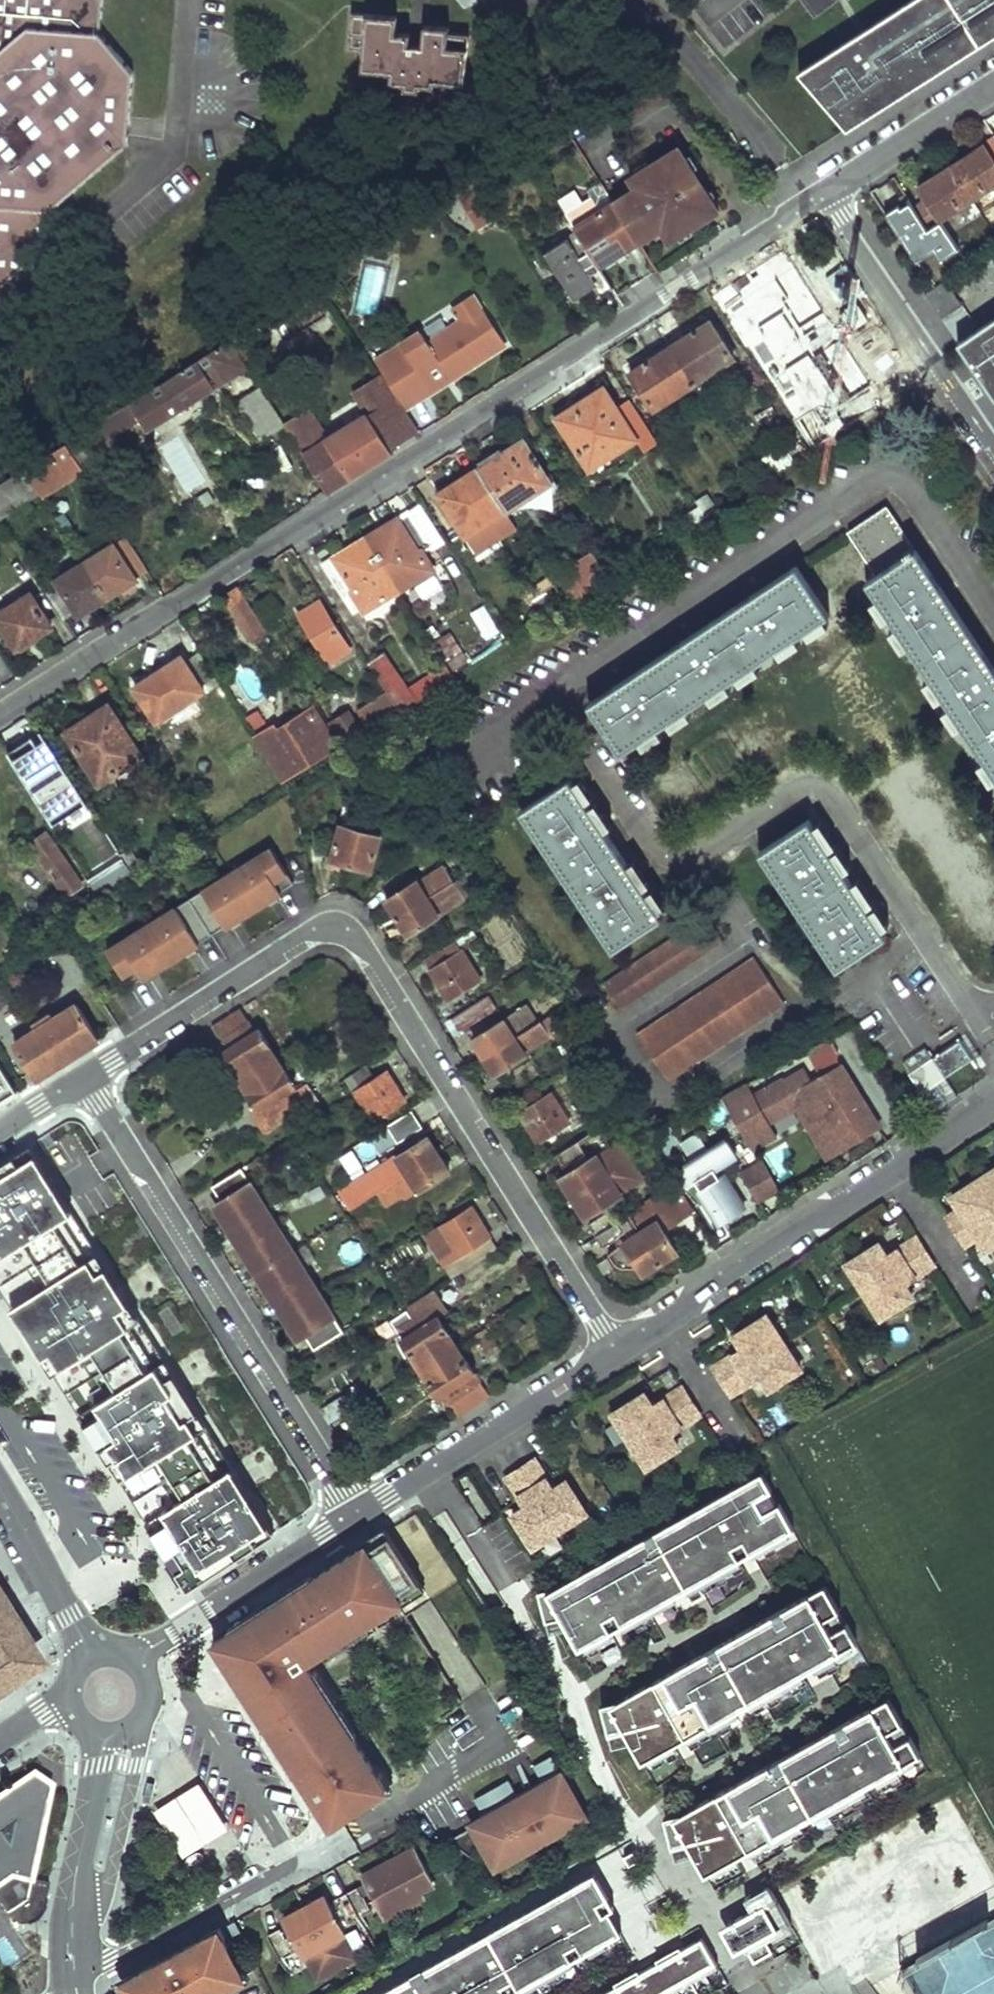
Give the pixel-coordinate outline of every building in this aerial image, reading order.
[(70,242),(70,199),(128,143),(138,134),(140,63),(92,36),(94,0),(0,0),(0,298),(70,242)] [(477,3),(475,0),(457,0),(464,11),(477,3)] [(800,71),(816,89),(827,82),(835,96),(826,100),(850,126),(993,35),(993,0),(911,0),(865,29),(879,51),(873,55),(859,33),(800,71)] [(369,54),(368,72),(398,73),(398,84),(411,84),(411,91),(426,91),(426,86),(440,86),(440,79),(468,81),(471,32),(452,32),(452,27),(426,25),(425,46),(413,46),(414,35),(400,35),(400,19),(356,17),(355,55),(369,54)] [(971,198),(993,183),(993,139),(950,166),(971,198)] [(680,147),(652,165),(639,172),(632,177),(638,189),(615,204),(640,242),(654,234),(664,228),(667,234),(671,241),(679,236),(691,229),(720,210),(712,199),(709,193),(701,181),(694,170),(686,158),(680,147)] [(692,154),(686,158),(694,170),(701,181),(709,176),(702,164),(700,165),(692,154)] [(636,168),(639,172),(652,165),(649,161),(636,168)] [(917,187),(924,198),(915,204),(929,226),(938,219),(971,198),(950,166),(917,187)] [(476,199),(488,191),(481,180),(469,188),(476,199)] [(717,189),(709,193),(712,199),(720,194),(717,189)] [(955,246),(938,219),(929,226),(915,204),(908,193),(884,208),(914,257),(932,246),(939,256),(955,246)] [(580,234),(602,267),(640,242),(615,204),(577,228),(580,234)] [(664,228),(654,234),(658,240),(667,234),(664,228)] [(694,234),(691,229),(679,236),(683,241),(694,234)] [(551,253),(581,299),(597,288),(602,296),(615,288),(602,267),(580,234),(551,253)] [(381,316),(384,269),(361,268),(358,314),(381,316)] [(744,299),(751,309),(743,314),(755,334),(810,299),(791,270),(744,299)] [(824,296),(850,335),(858,337),(870,355),(886,345),(871,323),(843,283),(824,296)] [(506,344),(473,296),(454,309),(462,321),(428,343),(421,333),(376,362),(406,408),(506,344)] [(987,389),(993,384),(993,313),(954,341),(987,389)] [(670,346),(695,384),(735,360),(710,321),(670,346)] [(242,331),(233,337),(246,359),(256,353),(242,331)] [(233,337),(115,412),(104,419),(114,434),(143,416),(152,429),(209,393),(251,367),(246,359),(233,337)] [(629,372),(653,411),(695,384),(670,346),(629,372)] [(355,392),(370,415),(331,440),(329,441),(323,433),(317,437),(303,415),(287,426),(327,494),(330,492),(394,451),(392,448),(417,432),(395,399),(381,376),(355,392)] [(241,402),(265,440),(287,426),(263,388),(241,402)] [(557,418),(591,468),(637,439),(605,388),(557,418)] [(331,440),(312,410),(303,415),(317,437),(323,433),(329,441),(331,440)] [(120,443),(114,434),(104,419),(68,442),(84,467),(120,443)] [(478,469),(506,513),(507,515),(552,483),(524,439),(478,469)] [(40,491),(43,496),(85,469),(84,467),(68,442),(25,469),(40,491)] [(767,475),(793,466),(786,444),(760,453),(767,475)] [(40,491),(25,469),(0,485),(0,515),(0,516),(40,491)] [(440,501),(465,540),(506,513),(478,469),(442,492),(440,501)] [(707,496),(696,504),(702,512),(713,505),(707,496)] [(687,518),(692,526),(705,518),(699,509),(687,518)] [(367,539),(398,590),(432,567),(420,549),(429,543),(409,512),(367,539)] [(507,515),(506,513),(465,540),(476,557),(517,531),(507,515)] [(926,564),(900,524),(860,549),(886,589),(875,596),(970,747),(993,786),(993,673),(926,564)] [(85,563),(107,598),(135,581),(131,574),(144,566),(126,537),(85,563)] [(324,566),(354,612),(363,606),(366,610),(398,590),(367,539),(324,566)] [(594,554),(555,579),(571,603),(607,581),(601,572),(604,569),(594,554)] [(85,563),(45,588),(64,617),(76,608),(80,616),(107,598),(85,563)] [(810,578),(600,709),(631,760),(842,628),(810,578)] [(265,630),(238,588),(224,597),(238,618),(236,620),(249,641),(265,630)] [(548,592),(524,607),(533,622),(557,606),(548,592)] [(17,648),(51,626),(31,594),(0,613),(0,620),(17,648)] [(300,617),(331,663),(352,650),(321,603),(300,617)] [(484,604),(469,611),(483,641),(498,634),(484,604)] [(436,641),(454,674),(469,665),(451,633),(436,641)] [(369,664),(389,695),(398,709),(415,698),(412,693),(386,653),(369,664)] [(182,656),(135,686),(158,721),(170,713),(193,699),(205,691),(182,656)] [(448,670),(412,693),(415,698),(416,699),(452,676),(448,670)] [(360,706),(329,725),(344,749),(400,712),(398,709),(389,695),(364,711),(360,706)] [(193,699),(170,713),(178,726),(201,711),(193,699)] [(67,733),(99,784),(141,756),(108,706),(67,733)] [(258,735),(285,779),(337,745),(326,728),(322,730),(309,709),(276,731),(272,725),(258,735)] [(89,801),(42,728),(7,751),(53,823),(89,801)] [(528,814),(618,954),(666,924),(577,784),(528,814)] [(345,826),(335,861),(351,865),(357,846),(361,830),(345,826)] [(28,843),(66,898),(85,884),(48,829),(28,843)] [(357,846),(351,865),(370,870),(379,834),(361,830),(357,846)] [(764,862),(838,980),(887,949),(813,832),(764,862)] [(272,845),(203,888),(204,890),(226,926),(228,929),(285,894),(282,890),(295,882),(272,845)] [(89,880),(104,904),(140,882),(124,858),(89,880)] [(386,899),(395,914),(452,878),(454,877),(444,862),(386,899)] [(452,878),(395,914),(408,934),(465,898),(452,878)] [(226,926),(204,890),(189,899),(212,935),(226,926)] [(212,935),(189,899),(177,906),(200,942),(212,935)] [(177,906),(176,905),(107,948),(130,985),(143,977),(145,980),(201,945),(200,942),(177,906)] [(604,988),(621,1014),(725,950),(708,923),(604,988)] [(429,956),(455,998),(482,981),(455,939),(429,956)] [(637,1040),(667,1087),(786,1014),(756,966),(637,1040)] [(0,990),(0,1010),(9,1004),(0,990)] [(449,1017),(459,1034),(497,1011),(487,994),(449,1017)] [(77,999),(11,1042),(38,1083),(74,1059),(104,1040),(77,999)] [(473,1039),(484,1055),(539,1021),(529,1005),(473,1039)] [(235,1032),(259,1071),(277,1059),(259,1029),(254,1032),(241,1011),(227,1020),(235,1032)] [(539,1021),(549,1038),(566,1028),(557,1011),(539,1021)] [(235,1032),(227,1020),(215,1028),(222,1040),(235,1032)] [(539,1021),(484,1055),(495,1075),(551,1041),(549,1038),(539,1021)] [(223,1052),(242,1082),(259,1071),(235,1032),(222,1040),(228,1049),(223,1052)] [(947,1079),(981,1061),(969,1038),(906,1072),(929,1114),(958,1099),(947,1079)] [(831,1155),(879,1124),(838,1063),(842,1061),(831,1041),(809,1053),(819,1072),(809,1077),(803,1066),(751,1095),(748,1088),(727,1100),(754,1148),(775,1136),(768,1123),(799,1105),(831,1155)] [(922,1049),(901,1065),(908,1074),(929,1059),(922,1049)] [(259,1071),(282,1108),(289,1118),(319,1099),(317,1095),(344,1078),(336,1064),(308,1081),(292,1092),(290,1090),(295,1087),(277,1059),(259,1071)] [(17,1094),(0,1066),(0,1105),(17,1094)] [(347,1082),(373,1122),(406,1101),(388,1072),(377,1080),(369,1067),(347,1082)] [(242,1082),(259,1109),(264,1106),(270,1115),(282,1108),(259,1071),(242,1082)] [(529,1076),(504,1091),(514,1106),(540,1090),(529,1076)] [(520,1113),(539,1143),(570,1123),(552,1093),(520,1113)] [(413,1112),(387,1128),(398,1145),(423,1129),(413,1112)] [(539,1143),(546,1155),(578,1135),(570,1123),(539,1143)] [(372,1137),(383,1154),(398,1145),(387,1128),(372,1137)] [(698,1179),(725,1222),(747,1208),(726,1174),(722,1177),(717,1168),(739,1155),(729,1141),(712,1151),(700,1132),(685,1143),(696,1162),(680,1171),(684,1177),(680,1179),(683,1183),(687,1190),(698,1183),(696,1180),(698,1179)] [(397,1157),(399,1161),(388,1168),(397,1182),(440,1155),(429,1138),(397,1157)] [(557,1156),(564,1168),(575,1162),(583,1156),(587,1154),(579,1142),(557,1156)] [(566,1186),(574,1199),(635,1161),(625,1144),(611,1153),(609,1150),(587,1163),(579,1168),(563,1178),(567,1185),(566,1186)] [(78,1221),(64,1230),(26,1169),(40,1160),(30,1145),(0,1164),(0,1288),(188,1587),(274,1533),(248,1492),(234,1500),(224,1484),(238,1475),(180,1384),(167,1393),(156,1377),(170,1368),(133,1309),(119,1317),(109,1301),(123,1292),(78,1221)] [(440,1155),(397,1182),(380,1193),(387,1205),(417,1187),(421,1193),(451,1174),(440,1155)] [(583,1156),(575,1162),(579,1168),(587,1163),(583,1156)] [(26,1169),(64,1230),(78,1221),(40,1160),(26,1169)] [(744,1171),(760,1199),(779,1188),(763,1160),(744,1171)] [(635,1161),(574,1199),(581,1212),(583,1211),(588,1218),(634,1190),(632,1187),(646,1177),(635,1161)] [(302,1326),(316,1349),(346,1331),(244,1167),(214,1186),(229,1209),(222,1214),(233,1232),(240,1228),(253,1249),(246,1253),(270,1290),(277,1286),(290,1307),(283,1312),(295,1330),(302,1326)] [(946,1219),(964,1248),(978,1239),(989,1232),(993,1238),(993,1171),(964,1190),(972,1203),(960,1210),(946,1219)] [(633,1214),(662,1263),(679,1252),(663,1227),(697,1206),(687,1190),(683,1183),(650,1204),(633,1214)] [(952,1198),(960,1210),(972,1203),(964,1190),(952,1198)] [(428,1238),(455,1280),(501,1252),(474,1209),(428,1238)] [(590,1225),(597,1237),(619,1223),(612,1211),(590,1225)] [(609,1256),(610,1257),(611,1258),(612,1260),(615,1262),(616,1264),(619,1266),(621,1267),(623,1267),(626,1268),(628,1269),(631,1269),(633,1269),(635,1269),(638,1269),(640,1268),(642,1268),(646,1273),(662,1263),(633,1214),(619,1223),(597,1237),(605,1249),(619,1240),(624,1246),(609,1256)] [(978,1239),(986,1253),(993,1248),(993,1238),(989,1232),(978,1239)] [(880,1243),(845,1265),(880,1320),(914,1298),(905,1284),(935,1265),(918,1238),(888,1256),(880,1243)] [(109,1301),(119,1317),(133,1309),(123,1292),(109,1301)] [(418,1319),(442,1356),(459,1346),(441,1317),(450,1312),(439,1295),(412,1310),(418,1319)] [(741,1349),(712,1367),(729,1395),(759,1377),(767,1390),(799,1370),(765,1315),(733,1335),(741,1349)] [(405,1339),(423,1368),(442,1356),(418,1319),(403,1327),(409,1336),(405,1339)] [(473,1337),(486,1358),(502,1348),(489,1327),(473,1337)] [(442,1356),(473,1408),(491,1396),(459,1346),(442,1356)] [(423,1368),(441,1396),(445,1394),(459,1417),(473,1408),(442,1356),(423,1368)] [(156,1377),(167,1393),(180,1384),(170,1368),(156,1377)] [(642,1394),(610,1413),(644,1467),(676,1448),(668,1435),(698,1416),(680,1388),(650,1407),(642,1394)] [(320,1409),(331,1425),(353,1411),(343,1395),(320,1409)] [(531,1456),(502,1474),(522,1506),(510,1514),(529,1545),(584,1511),(563,1479),(550,1488),(531,1456)] [(757,1465),(546,1590),(579,1646),(791,1521),(776,1495),(760,1505),(752,1492),(768,1483),(757,1465)] [(224,1484),(234,1500),(248,1492),(238,1475),(224,1484)] [(776,1495),(768,1483),(752,1492),(760,1505),(776,1495)] [(390,1789),(304,1653),(399,1592),(363,1535),(207,1634),(330,1827),(390,1789)] [(823,1575),(612,1701),(645,1757),(856,1632),(823,1575)] [(0,1605),(0,1687),(5,1683),(8,1681),(10,1679),(12,1677),(14,1675),(15,1672),(17,1670),(19,1667),(20,1665),(21,1662),(23,1658),(23,1654),(24,1650),(25,1647),(25,1643),(25,1640),(24,1638),(24,1635),(24,1631),(22,1628),(21,1624),(20,1621),(18,1618),(16,1613),(8,1618),(0,1605)] [(889,1687),(677,1812),(710,1868),(921,1742),(889,1687)] [(54,1783),(45,1778),(37,1773),(0,1799),(0,1885),(9,1878),(32,1877),(54,1783)] [(469,1826),(495,1872),(589,1820),(563,1775),(469,1826)] [(419,1857),(413,1846),(384,1862),(390,1872),(368,1884),(386,1918),(424,1896),(421,1891),(434,1883),(431,1878),(433,1876),(422,1855),(419,1857)] [(390,1872),(384,1862),(362,1874),(368,1884),(390,1872)] [(604,1867),(599,1870),(617,1903),(622,1900),(604,1867)] [(377,1993),(512,1993),(620,1933),(607,1909),(617,1903),(599,1870),(377,1993)] [(28,1923),(43,1915),(47,1899),(51,1883),(32,1877),(9,1878),(0,1885),(0,1900),(9,1913),(28,1923)] [(758,1902),(737,1914),(761,1955),(779,1944),(770,1928),(796,1913),(774,1877),(771,1878),(778,1890),(758,1902)] [(778,1890),(771,1878),(751,1890),(758,1902),(778,1890)] [(372,1908),(359,1883),(336,1896),(349,1921),(372,1908)] [(350,1940),(326,1896),(319,1901),(317,1899),(303,1907),(337,1969),(356,1958),(348,1942),(350,1940)] [(617,1903),(607,1909),(620,1933),(631,1927),(617,1903)] [(337,1969),(303,1907),(293,1912),(294,1915),(287,1919),(311,1963),(313,1962),(322,1977),(337,1969)] [(905,1970),(918,1993),(993,1993),(993,1922),(987,1926),(985,1922),(916,1962),(917,1964),(905,1970)] [(295,1951),(281,1926),(270,1933),(283,1958),(295,1951)] [(248,1977),(220,1928),(124,1982),(131,1993),(217,1993),(248,1977)] [(600,1993),(658,1993),(679,1982),(686,1993),(697,1993),(707,1988),(698,1972),(724,1957),(710,1933),(600,1993)]
